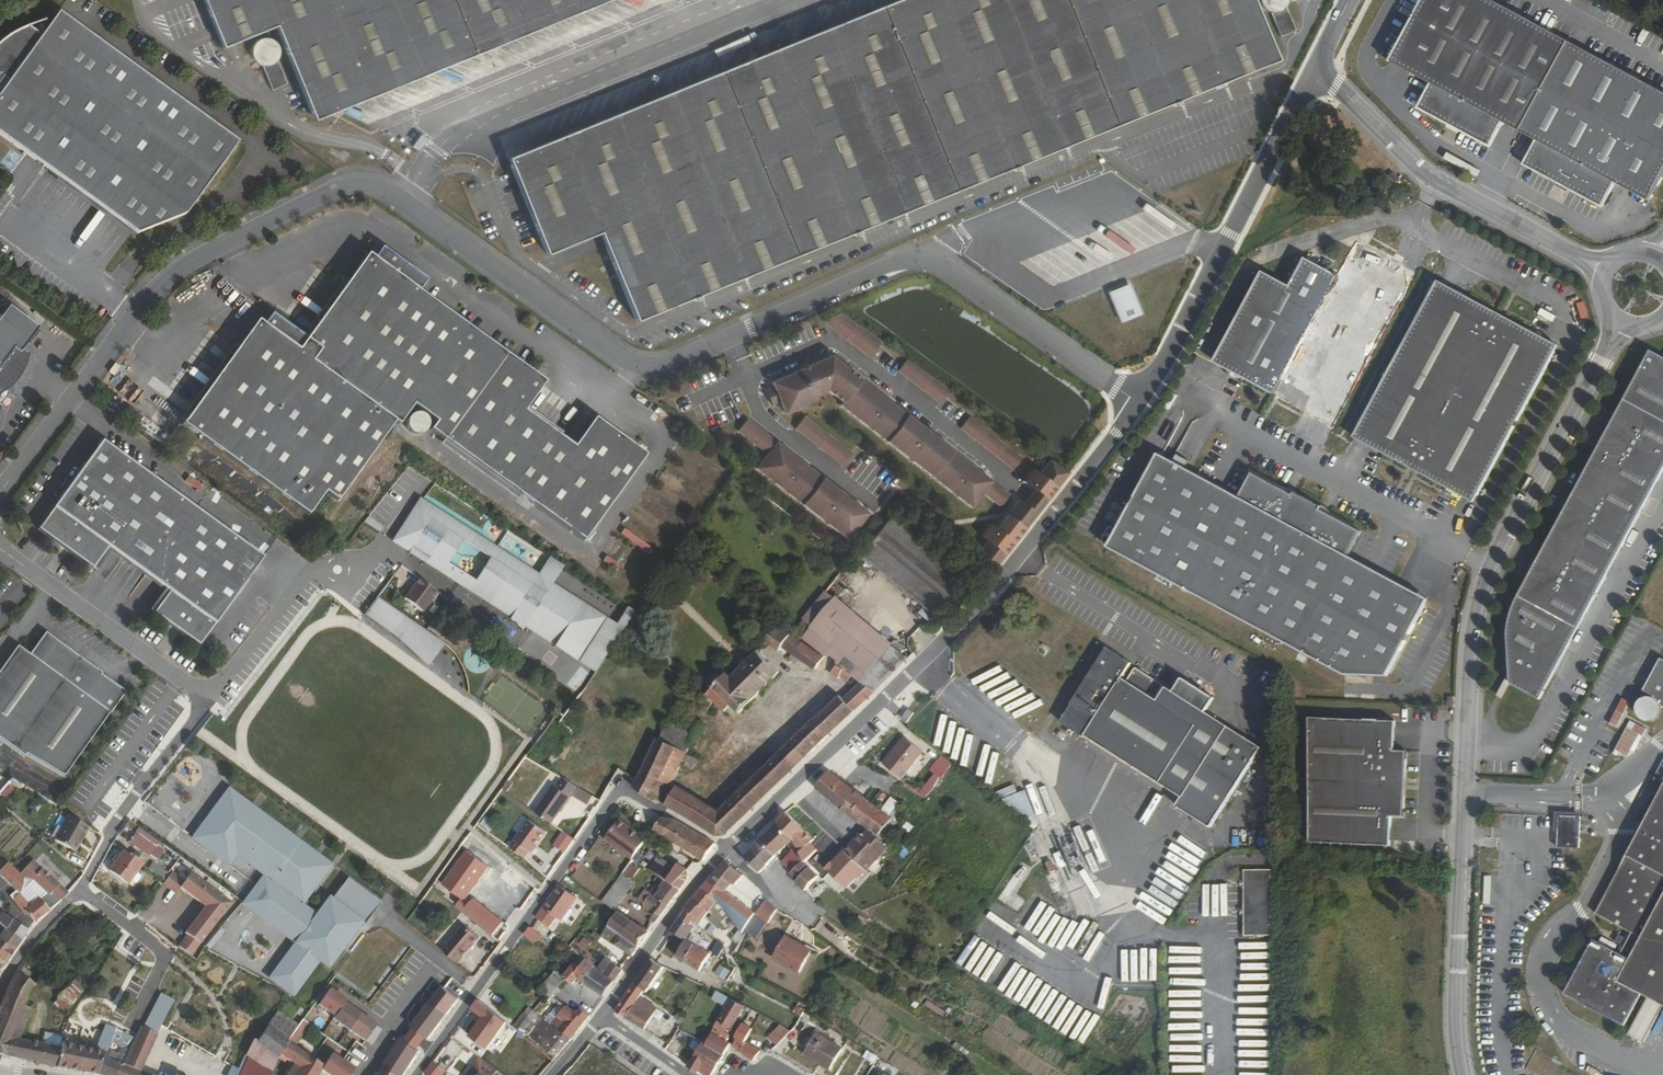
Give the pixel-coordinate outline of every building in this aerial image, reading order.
[(609,0),(203,0),(222,46),(274,24),(315,119),(609,0)] [(507,159),(548,255),(602,234),(638,321),(693,299),(698,302),(699,297),(853,234),(858,237),(860,231),(1011,168),(1017,171),(1020,165),(1171,103),(1177,106),(1180,100),(1278,59),(1254,0),(897,0),(507,159)] [(1297,29),(1287,4),(1287,0),(1262,0),(1263,3),(1271,10),(1281,35),(1297,29)] [(1534,137),(1537,139),(1524,162),(1601,204),(1614,182),(1647,199),(1662,170),(1662,92),(1494,0),(1422,0),(1391,59),(1433,82),(1419,106),(1490,144),(1503,121),(1520,129),(1527,116),(1541,123),(1534,137)] [(60,12),(43,36),(32,28),(30,28),(23,30),(7,36),(0,41),(0,136),(137,235),(186,214),(238,141),(60,12)] [(273,90),(288,85),(278,61),(280,54),(280,49),(278,45),(273,40),(266,39),(259,40),(256,43),(254,48),(253,57),(259,63),(263,65),(273,90)] [(1520,129),(1534,137),(1541,123),(1527,116),(1520,129)] [(1232,371),(1321,419),(1325,413),(1339,422),(1386,336),(1422,270),(1358,236),(1340,273),(1308,257),(1297,278),(1294,284),(1265,270),(1220,353),(1219,356),(1235,363),(1232,371)] [(429,429),(433,432),(584,539),(645,453),(593,417),(573,445),(523,410),(544,380),(417,290),(425,279),(379,246),(371,257),(365,253),(362,257),(305,338),(270,314),(262,325),(255,320),(180,426),(307,517),(323,493),(336,502),(393,422),(397,425),(403,417),(404,417),(406,424),(406,428),(409,432),(413,433),(416,433),(420,432),(424,430),(426,426),(427,422),(426,419),(424,417),(422,414),(412,412),(410,407),(412,404),(434,420),(429,429)] [(1440,280),(1403,349),(1359,431),(1373,440),(1372,446),(1461,494),(1465,488),(1478,496),(1500,455),(1530,399),(1556,351),(1559,344),(1545,337),(1455,288),(1440,280)] [(1122,320),(1142,312),(1132,285),(1110,294),(1122,320)] [(1577,304),(1583,318),(1589,316),(1583,302),(1577,304)] [(3,391),(7,388),(12,383),(18,376),(23,365),(24,358),(16,352),(25,339),(29,341),(37,330),(9,309),(1,320),(0,320),(0,393),(3,391)] [(871,359),(883,343),(841,313),(824,324),(871,359)] [(1649,345),(1647,349),(1662,358),(1662,352),(1649,345)] [(1647,349),(1621,397),(1623,398),(1612,421),(1614,422),(1608,435),(1605,434),(1576,487),(1580,489),(1573,500),(1569,498),(1542,550),(1545,553),(1538,565),(1534,563),(1521,590),(1518,590),(1512,604),(1510,612),(1509,625),(1508,636),(1509,651),(1510,663),(1512,664),(1518,668),(1513,680),(1543,696),(1662,468),(1662,358),(1647,349)] [(785,415),(798,409),(817,401),(814,397),(827,390),(843,402),(841,405),(867,426),(869,423),(875,427),(873,431),(906,458),(909,454),(914,459),(912,462),(951,494),(953,491),(959,495),(957,498),(970,509),(982,495),(999,509),(1008,497),(831,356),(770,385),(769,386),(764,392),(772,407),(780,403),(785,415)] [(1235,363),(1219,356),(1216,362),(1232,371),(1235,363)] [(941,406),(952,391),(908,361),(898,376),(941,406)] [(99,391),(93,398),(99,402),(104,395),(99,391)] [(842,465),(851,453),(852,452),(802,413),(792,426),(842,465)] [(1321,419),(1335,429),(1339,422),(1325,413),(1321,419)] [(748,417),(737,430),(766,453),(755,468),(782,489),(784,486),(790,490),(787,493),(820,520),(823,517),(828,521),(826,524),(846,540),(868,513),(748,417)] [(1027,456),(971,418),(963,431),(1018,469),(1027,456)] [(1373,440),(1359,431),(1355,438),(1372,446),(1373,440)] [(154,615),(201,648),(263,559),(100,443),(36,532),(91,570),(107,549),(169,592),(154,615)] [(1160,447),(1156,453),(1183,468),(1186,463),(1160,447)] [(1388,673),(1404,644),(1426,602),(1401,588),(1402,583),(1350,553),(1360,532),(1362,528),(1321,506),(1322,503),(1297,489),(1296,490),(1295,492),(1254,470),(1240,493),(1186,463),(1183,468),(1156,453),(1145,472),(1114,528),(1107,523),(1099,539),(1106,544),(1105,546),(1188,589),(1249,622),(1341,671),(1388,673)] [(1045,506),(1071,474),(1052,461),(1042,476),(1035,471),(1026,484),(1036,490),(1032,495),(1045,506)] [(1465,488),(1461,494),(1475,502),(1478,496),(1465,488)] [(1037,514),(1045,506),(1032,495),(1025,504),(1037,514)] [(535,573),(418,498),(391,540),(407,550),(410,546),(426,556),(423,560),(552,643),(558,633),(581,648),(602,616),(549,583),(535,573)] [(993,570),(1037,514),(1025,504),(1023,505),(1018,502),(1009,513),(997,529),(994,527),(990,524),(980,537),(987,542),(974,555),(993,570)] [(997,529),(1009,513),(1006,511),(994,527),(997,529)] [(366,516),(362,521),(378,531),(382,526),(366,516)] [(892,517),(860,555),(930,613),(962,575),(892,517)] [(625,530),(622,534),(636,545),(639,542),(625,530)] [(407,550),(406,552),(422,562),(423,560),(426,556),(410,546),(407,550)] [(535,573),(549,583),(561,564),(546,555),(535,573)] [(603,562),(615,570),(619,564),(608,556),(603,562)] [(409,585),(416,575),(401,565),(394,575),(409,585)] [(436,590),(417,577),(403,597),(421,610),(436,590)] [(1401,588),(1426,602),(1429,597),(1402,583),(1401,588)] [(875,691),(908,660),(825,593),(795,631),(837,665),(851,674),(861,681),(875,691)] [(445,645),(375,594),(362,612),(429,671),(445,645)] [(611,625),(622,632),(635,613),(624,606),(613,623),(611,625)] [(552,643),(551,645),(595,673),(617,638),(622,632),(611,625),(613,623),(602,616),(581,648),(558,633),(552,643)] [(824,659),(776,624),(767,641),(781,651),(784,648),(815,670),(824,659)] [(125,694),(100,676),(101,675),(45,634),(29,656),(16,647),(0,670),(0,743),(22,759),(23,756),(63,779),(125,694)] [(1302,660),(1305,654),(1296,650),(1293,655),(1302,660)] [(780,673),(758,651),(731,678),(727,673),(722,678),(718,674),(713,679),(717,683),(705,697),(707,698),(706,700),(708,701),(701,715),(706,717),(713,701),(725,711),(732,705),(740,713),(780,673)] [(1209,832),(1259,754),(1205,716),(1213,704),(1181,682),(1172,696),(1135,671),(1126,685),(1121,681),(1130,668),(1106,652),(1060,724),(1081,739),(1084,738),(1181,800),(1174,810),(1209,832)] [(1660,655),(1644,688),(1648,691),(1647,695),(1645,695),(1641,697),(1637,703),(1637,710),(1639,715),(1647,718),(1655,717),(1660,711),(1660,701),(1662,697),(1662,698),(1662,656),(1660,655)] [(1505,695),(1513,680),(1518,668),(1512,664),(1499,691),(1505,695)] [(851,674),(837,665),(831,674),(838,679),(839,677),(847,682),(851,674)] [(726,835),(875,691),(861,681),(844,699),(840,696),(786,748),(720,812),(677,787),(667,805),(718,836),(726,835)] [(1610,721),(1617,725),(1631,699),(1624,696),(1610,721)] [(902,719),(909,723),(914,713),(908,709),(902,719)] [(1398,716),(1321,714),(1306,713),(1307,833),(1392,840),(1394,811),(1409,811),(1410,773),(1410,745),(1396,744),(1398,716)] [(1645,735),(1649,728),(1638,722),(1634,730),(1627,726),(1617,748),(1630,755),(1642,733),(1645,735)] [(665,728),(659,741),(687,753),(694,740),(665,728)] [(906,732),(883,761),(901,776),(924,747),(906,732)] [(659,801),(662,803),(672,783),(681,764),(686,754),(687,753),(659,741),(657,740),(657,742),(658,743),(654,750),(653,749),(652,751),(653,752),(650,758),(648,757),(647,759),(648,761),(645,767),(643,767),(641,769),(643,771),(640,779),(637,778),(636,780),(638,781),(635,789),(652,801),(659,801)] [(686,754),(681,764),(689,768),(695,759),(686,754)] [(926,799),(954,765),(943,755),(930,771),(935,775),(919,793),(926,799)] [(894,819),(831,772),(816,788),(868,829),(878,837),(894,819)] [(954,785),(963,778),(958,772),(949,779),(954,785)] [(3,802),(14,789),(0,776),(0,800),(3,802)] [(572,800),(580,789),(563,779),(557,788),(554,788),(536,813),(552,825),(571,799),(572,800)] [(1011,782),(992,793),(1000,799),(1016,790),(1011,782)] [(662,803),(667,805),(677,787),(672,783),(662,803)] [(1596,913),(1631,931),(1618,955),(1595,943),(1567,997),(1626,1027),(1644,992),(1652,996),(1633,1034),(1648,1042),(1662,1014),(1662,784),(1596,913)] [(1024,818),(1035,810),(1023,786),(1016,790),(1000,799),(1024,818)] [(228,793),(227,795),(250,812),(248,814),(255,819),(258,815),(228,793)] [(250,812),(227,795),(203,826),(238,852),(233,859),(262,880),(269,885),(267,887),(278,896),(258,923),(294,949),(277,972),(282,975),(272,987),(287,998),(291,1001),(317,966),(326,973),(359,928),(363,931),(379,909),(346,884),(330,906),(327,904),(314,922),(299,910),(330,869),(302,848),(299,852),(291,846),(294,842),(258,815),(255,819),(248,814),(250,812)] [(1024,818),(1035,826),(1040,820),(1035,810),(1024,818)] [(1576,845),(1579,815),(1557,813),(1555,844),(1576,845)] [(805,832),(786,814),(778,824),(779,825),(794,842),(805,832)] [(77,843),(81,844),(90,829),(70,817),(55,842),(72,852),(77,843)] [(481,825),(491,829),(494,822),(484,817),(481,825)] [(675,843),(685,826),(675,820),(662,818),(653,830),(675,843)] [(510,847),(525,858),(530,850),(533,852),(548,832),(530,819),(510,847)] [(632,859),(647,839),(619,819),(605,840),(632,859)] [(493,846),(498,841),(482,823),(476,828),(493,846)] [(794,842),(779,825),(761,842),(777,855),(785,848),(785,849),(789,845),(792,850),(797,847),(794,842)] [(203,826),(190,843),(225,869),(233,859),(238,852),(203,826)] [(675,843),(704,861),(715,845),(685,826),(675,843)] [(889,845),(878,837),(868,829),(863,835),(859,840),(856,838),(846,849),(870,868),(889,845)] [(564,853),(574,840),(563,832),(553,846),(564,853)] [(806,862),(816,853),(809,846),(814,841),(805,832),(794,842),(797,847),(805,861),(806,862)] [(148,856),(154,848),(136,834),(130,843),(148,856)] [(299,852),(302,848),(294,842),(291,846),(299,852)] [(777,855),(761,842),(753,849),(769,864),(777,855)] [(902,860),(911,853),(901,842),(893,849),(902,860)] [(75,855),(81,844),(77,843),(72,852),(75,855)] [(1086,860),(1079,845),(1067,852),(1074,867),(1086,860)] [(156,846),(154,848),(148,856),(156,862),(163,852),(156,846)] [(805,861),(797,847),(792,850),(792,853),(784,860),(793,872),(805,861)] [(633,860),(649,871),(658,857),(652,853),(640,849),(633,860)] [(769,864),(753,849),(745,857),(760,874),(763,871),(762,870),(769,864)] [(443,884),(463,898),(465,899),(466,898),(490,867),(468,850),(443,884)] [(850,872),(859,862),(844,850),(836,860),(850,872)] [(142,865),(123,851),(108,872),(126,885),(142,865)] [(649,871),(661,878),(667,882),(676,868),(658,857),(649,871)] [(22,878),(18,894),(20,895),(30,906),(38,899),(49,911),(63,900),(54,890),(59,886),(32,861),(20,875),(22,878)] [(806,891),(820,875),(806,862),(805,861),(793,872),(791,874),(799,881),(796,883),(806,891)] [(735,886),(744,875),(728,862),(721,868),(710,881),(711,882),(725,893),(732,884),(735,886)] [(1271,927),(1270,862),(1244,863),(1245,928),(1271,927)] [(164,880),(168,874),(152,864),(148,869),(164,880)] [(667,882),(681,889),(688,880),(689,876),(688,870),(678,864),(676,868),(667,882)] [(142,865),(126,885),(131,889),(147,868),(142,865)] [(999,900),(1006,904),(1024,876),(1017,872),(999,900)] [(20,875),(17,873),(7,884),(18,894),(22,878),(20,875)] [(188,937),(200,946),(231,904),(190,875),(184,884),(182,882),(176,891),(165,883),(163,887),(175,896),(180,890),(205,908),(185,935),(188,937)] [(182,882),(173,876),(171,875),(170,876),(165,883),(176,891),(182,882)] [(602,901),(610,907),(614,910),(632,883),(621,875),(602,901)] [(650,893),(668,907),(681,889),(667,882),(661,878),(650,893)] [(241,909),(258,923),(278,896),(267,887),(269,885),(262,880),(245,904),(241,909)] [(728,913),(738,901),(733,896),(725,893),(711,882),(703,889),(717,903),(728,913)] [(68,894),(59,886),(54,890),(63,900),(68,894)] [(558,887),(544,907),(562,920),(577,900),(558,887)] [(709,911),(714,916),(721,923),(726,917),(715,906),(717,903),(703,889),(695,898),(709,911)] [(644,904),(661,916),(668,907),(650,893),(649,892),(646,896),(648,898),(644,904)] [(648,917),(652,910),(628,894),(623,901),(648,917)] [(30,906),(20,895),(12,901),(23,913),(24,912),(33,923),(49,911),(38,899),(30,906)] [(456,906),(463,912),(463,911),(471,902),(466,898),(465,899),(463,898),(456,906)] [(471,902),(463,911),(491,935),(502,923),(474,898),(471,902)] [(697,925),(699,926),(709,911),(695,898),(686,908),(687,910),(681,919),(690,925),(693,922),(697,925)] [(768,923),(778,909),(767,900),(756,915),(768,923)] [(736,923),(747,909),(738,901),(728,913),(736,923)] [(743,934),(755,916),(747,909),(736,923),(738,927),(743,934)] [(609,927),(639,948),(649,934),(619,912),(609,927)] [(8,925),(4,930),(20,941),(27,931),(11,921),(11,920),(5,915),(2,920),(8,925)] [(729,934),(731,932),(721,923),(714,916),(710,921),(722,932),(724,930),(729,934)] [(887,927),(872,917),(863,927),(880,937),(887,927)] [(536,918),(525,935),(534,943),(547,927),(536,918)] [(691,935),(697,925),(693,922),(690,925),(681,919),(671,932),(673,933),(686,941),(682,948),(677,957),(685,962),(695,945),(693,944),(696,938),(691,935)] [(442,951),(458,964),(479,938),(464,925),(442,951)] [(626,951),(634,957),(639,948),(609,927),(602,936),(621,948),(626,951)] [(735,930),(740,939),(743,934),(738,927),(735,929),(735,930)] [(4,930),(0,937),(0,941),(4,943),(14,950),(20,941),(4,930)] [(668,941),(682,948),(686,941),(673,933),(668,941)] [(726,943),(734,954),(740,940),(733,934),(726,943)] [(579,944),(588,949),(593,941),(584,936),(579,944)] [(188,937),(179,949),(191,958),(200,946),(188,937)] [(812,951),(787,938),(776,959),(801,973),(812,951)] [(712,952),(715,955),(719,958),(725,946),(719,941),(712,952)] [(4,943),(0,949),(0,960),(2,961),(0,965),(4,968),(6,964),(14,950),(4,943)] [(701,972),(711,954),(695,945),(685,962),(701,972)] [(726,985),(736,968),(730,963),(725,946),(719,958),(715,955),(711,961),(724,973),(720,981),(726,985)] [(577,961),(581,956),(572,948),(568,954),(577,961)] [(564,977),(572,985),(578,978),(583,982),(595,967),(581,956),(577,961),(575,964),(570,970),(564,977)] [(599,970),(614,982),(623,970),(621,968),(607,958),(599,970)] [(652,959),(636,983),(646,990),(645,991),(648,993),(665,967),(655,962),(656,961),(652,959)] [(583,982),(604,997),(614,982),(599,970),(595,967),(583,982)] [(277,972),(267,984),(272,987),(282,975),(277,972)] [(540,985),(538,988),(546,994),(548,993),(552,995),(564,981),(555,972),(543,987),(540,985)] [(10,984),(0,1008),(18,1016),(17,1021),(20,1022),(19,1024),(24,1027),(31,1010),(23,1007),(27,998),(30,1000),(31,997),(29,995),(36,984),(34,983),(33,986),(17,974),(10,984)] [(635,983),(616,1011),(626,1018),(640,998),(645,991),(646,990),(636,983),(635,983)] [(79,993),(70,984),(58,998),(68,1006),(79,993)] [(336,1016),(346,1001),(348,999),(331,987),(319,1004),(336,1016)] [(728,1006),(731,1000),(732,999),(718,992),(714,999),(728,1006)] [(545,997),(545,998),(552,1004),(555,999),(549,994),(546,998),(545,997)] [(155,1036),(174,1002),(160,995),(143,1029),(155,1036)] [(640,998),(626,1018),(645,1030),(658,1010),(640,998)] [(732,1030),(745,1007),(731,1000),(728,1006),(718,1022),(732,1030)] [(334,1017),(350,1029),(362,1012),(346,1001),(336,1016),(334,1017)] [(505,1022),(475,1001),(469,1009),(480,1017),(466,1035),(485,1049),(505,1022)] [(551,1025),(571,1040),(589,1016),(582,1009),(579,1012),(577,1011),(575,1012),(566,1007),(551,1025)] [(0,1008),(0,1056),(5,1057),(11,1033),(21,1037),(24,1027),(19,1024),(20,1022),(17,1021),(18,1016),(0,1008)] [(513,1027),(517,1031),(533,1011),(529,1008),(513,1027)] [(517,1031),(523,1036),(534,1022),(532,1020),(536,1014),(533,1011),(517,1031)] [(362,1012),(350,1029),(366,1040),(378,1023),(362,1012)] [(278,1013),(267,1027),(287,1042),(298,1027),(278,1013)] [(298,1027),(287,1042),(294,1047),(309,1026),(302,1021),(298,1027)] [(531,1037),(555,1058),(571,1040),(551,1025),(545,1021),(531,1037)] [(56,1068),(96,1074),(97,1074),(102,1053),(105,1054),(112,1039),(116,1029),(106,1025),(94,1052),(61,1043),(60,1049),(56,1068)] [(733,1047),(754,1062),(760,1053),(745,1042),(752,1030),(743,1025),(736,1037),(739,1039),(733,1047)] [(776,1046),(792,1031),(781,1025),(769,1038),(776,1046)] [(267,1027),(256,1042),(277,1057),(278,1055),(287,1042),(267,1027)] [(724,1056),(731,1045),(726,1042),(729,1036),(715,1028),(705,1044),(714,1050),(724,1056)] [(123,1045),(118,1057),(126,1060),(135,1041),(116,1029),(112,1039),(123,1045)] [(122,1068),(119,1067),(115,1074),(145,1074),(139,1072),(157,1037),(155,1036),(143,1029),(140,1029),(135,1041),(126,1060),(122,1068)] [(11,1033),(5,1057),(56,1068),(60,1049),(20,1040),(21,1037),(11,1033)] [(843,1050),(818,1035),(806,1054),(832,1070),(843,1050)] [(420,1051),(400,1036),(375,1074),(404,1074),(420,1051)] [(722,1061),(711,1054),(714,1050),(705,1044),(696,1039),(693,1044),(701,1049),(689,1067),(699,1074),(701,1072),(705,1074),(714,1074),(722,1061)] [(251,1040),(244,1055),(237,1069),(231,1067),(227,1074),(239,1074),(247,1056),(246,1056),(256,1042),(251,1040)] [(256,1042),(246,1056),(247,1056),(273,1067),(277,1057),(256,1042)] [(287,1042),(278,1055),(294,1066),(287,1074),(318,1074),(321,1071),(319,1070),(321,1065),(294,1047),(287,1042)] [(453,1049),(448,1044),(435,1061),(447,1070),(457,1057),(451,1052),(453,1049)] [(722,1061),(724,1056),(714,1050),(711,1054),(722,1061)] [(865,1058),(875,1063),(879,1055),(869,1050),(865,1058)] [(97,1074),(115,1074),(119,1067),(122,1068),(126,1060),(118,1057),(115,1055),(112,1063),(104,1060),(106,1054),(105,1054),(102,1053),(97,1074)] [(324,1069),(333,1074),(351,1074),(356,1067),(334,1053),(324,1069)] [(273,1067),(247,1056),(239,1074),(270,1074),(273,1067)] [(435,1061),(426,1073),(428,1074),(443,1074),(447,1070),(435,1061)] [(493,1074),(482,1067),(478,1073),(481,1074),(492,1074),(493,1074)]
